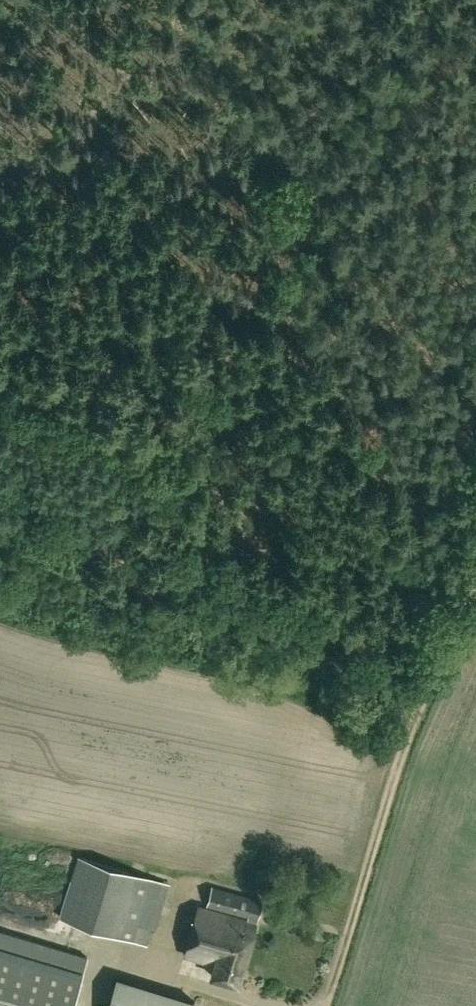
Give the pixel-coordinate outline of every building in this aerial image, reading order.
[(62,918),(135,940),(147,943),(151,929),(165,882),(81,857),(62,918)] [(207,906),(200,904),(186,956),(217,964),(214,976),(239,983),(262,901),(212,887),(207,906)] [(0,931),(0,1005),(75,1005),(89,955),(0,931)] [(195,988),(114,971),(106,1005),(191,1005),(195,988)]
